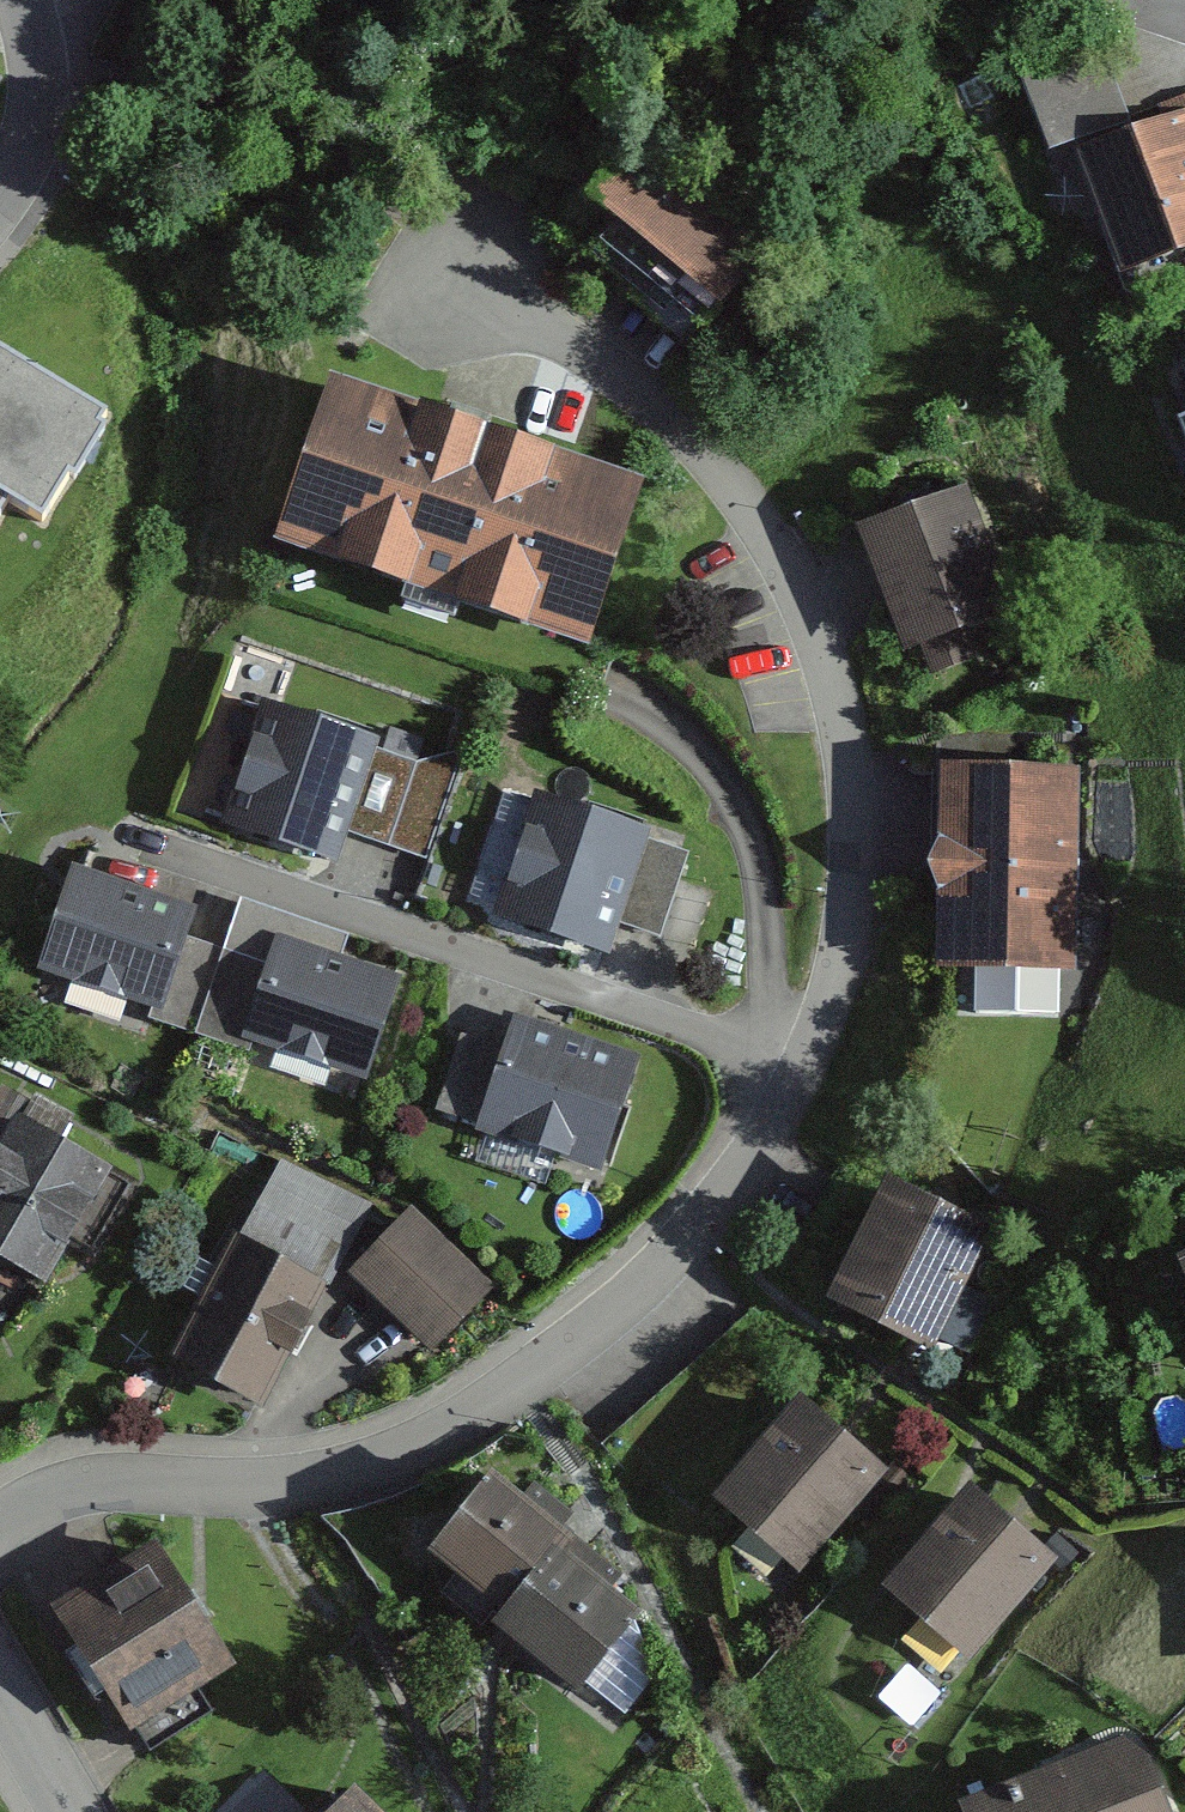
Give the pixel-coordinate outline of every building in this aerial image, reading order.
[(1024,80),(1100,289),(1184,258),(1184,97),(1128,118),(1104,51),(1024,80)] [(641,149),(582,219),(705,323),(764,254),(641,149)] [(11,512),(42,531),(106,426),(0,361),(0,529),(11,512)] [(1176,374),(1184,398),(1184,370),(1176,374)] [(643,484),(323,387),(273,550),(593,648),(643,484)] [(962,499),(861,540),(919,685),(972,664),(959,629),(1007,610),(962,499)] [(373,752),(262,719),(228,830),(339,864),(373,752)] [(443,835),(461,758),(415,748),(397,825),(443,835)] [(1078,779),(939,778),(938,975),(1077,975),(1078,779)] [(655,837),(536,798),(493,926),(612,965),(655,837)] [(196,921),(71,884),(39,992),(164,1029),(196,921)] [(399,986),(273,950),(244,1051),(370,1087),(399,986)] [(634,1053),(512,1020),(480,1140),(601,1173),(634,1053)] [(10,1126),(0,1144),(0,1263),(50,1290),(109,1180),(10,1126)] [(996,1238),(893,1184),(828,1309),(931,1362),(996,1238)] [(416,1224),(354,1286),(429,1361),(491,1300),(416,1224)] [(325,1292),(238,1247),(173,1370),(260,1415),(325,1292)] [(1173,1261),(1184,1291),(1184,1256),(1173,1261)] [(801,1402),(716,1501),(800,1572),(885,1473),(801,1402)] [(572,1529),(492,1461),(425,1539),(505,1607),(562,1541),(572,1529)] [(972,1492),(888,1589),(970,1659),(1053,1561),(972,1492)] [(642,1609),(562,1541),(505,1607),(496,1617),(576,1686),(642,1609)] [(160,1551),(52,1615),(126,1741),(235,1677),(160,1551)] [(944,1796),(951,1811),(1169,1811),(1133,1721),(944,1796)] [(337,1811),(374,1811),(355,1794),(337,1811)]
